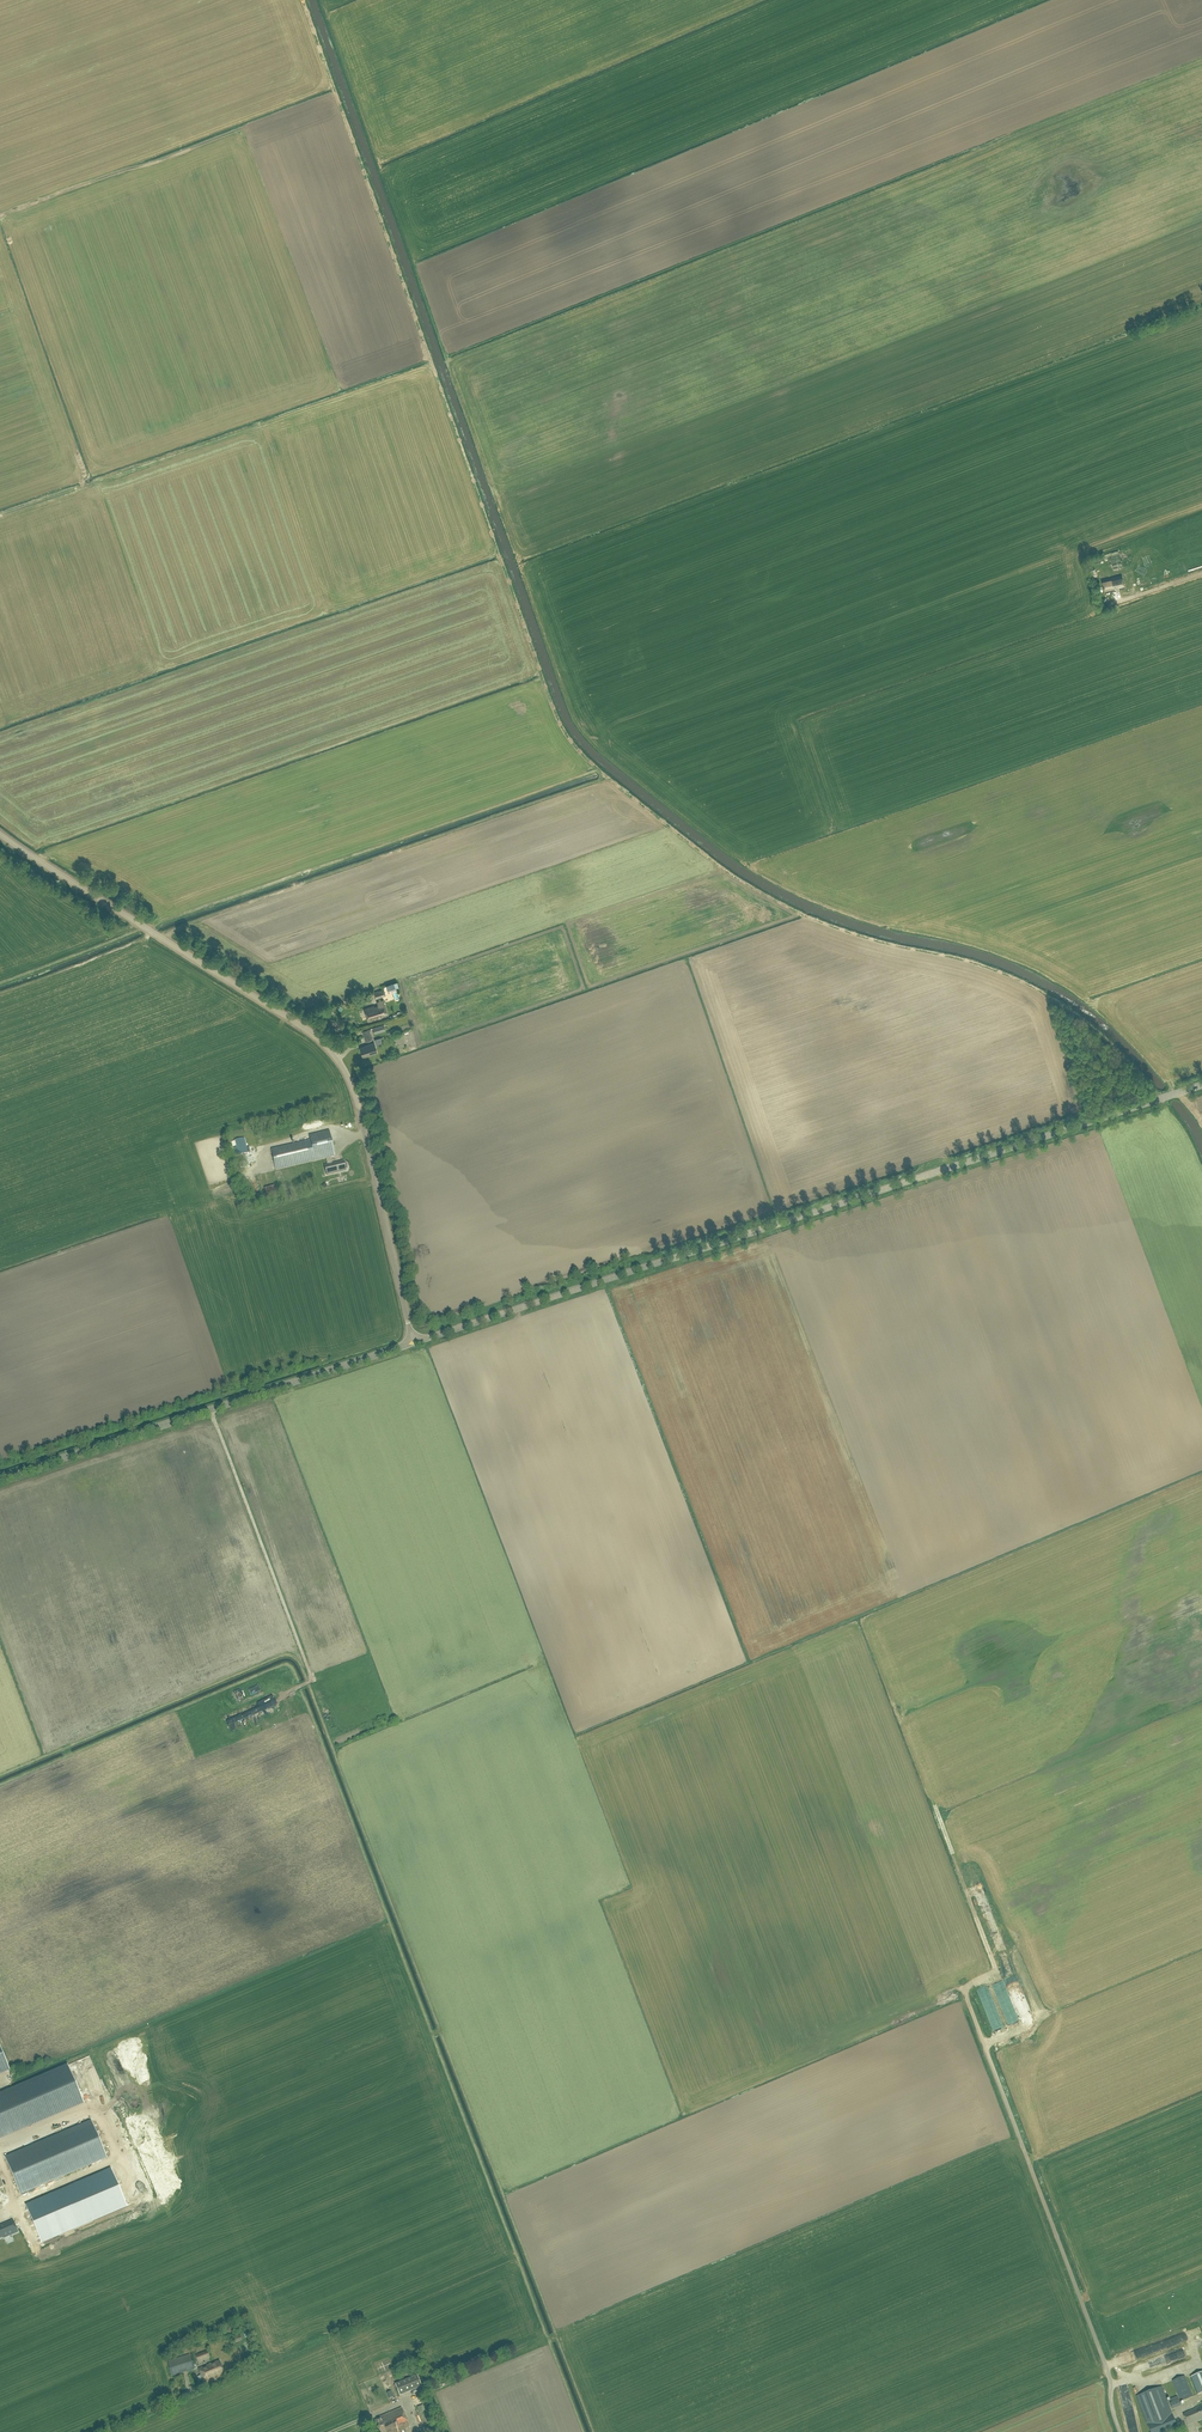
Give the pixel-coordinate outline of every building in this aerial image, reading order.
[(1111,553),(1114,566),(1123,564),(1120,551),(1111,553)] [(1124,588),(1122,575),(1101,580),(1104,592),(1124,588)] [(382,989),(381,988),(374,991),(374,992),(373,992),(375,999),(385,995),(383,989),(382,989)] [(388,1015),(384,1000),(377,1002),(378,1006),(375,1006),(374,1005),(364,1008),(368,1021),(381,1017),(388,1015)] [(385,1030),(383,1024),(372,1028),(374,1034),(385,1030)] [(372,1039),(368,1029),(361,1031),(365,1042),(372,1039)] [(382,1043),(380,1038),(374,1040),(375,1043),(374,1043),(359,1047),(362,1057),(378,1053),(375,1045),(382,1043)] [(335,1157),(329,1131),(304,1136),(305,1141),(271,1149),(276,1171),(326,1159),(327,1166),(324,1166),(326,1176),(346,1171),(345,1169),(346,1169),(347,1168),(346,1164),(345,1163),(344,1163),(343,1162),(332,1164),(331,1158),(335,1157)] [(176,1161),(183,1158),(179,1148),(172,1151),(176,1161)] [(277,1197),(274,1186),(265,1189),(267,1199),(277,1197)] [(250,1689),(252,1695),(261,1691),(259,1686),(250,1689)] [(238,1700),(244,1697),(241,1690),(235,1692),(238,1700)] [(9,2071),(0,2049),(0,2075),(9,2071)] [(0,2095),(0,2132),(81,2098),(67,2066),(0,2095)] [(91,2122),(6,2158),(21,2194),(106,2158),(91,2122)] [(110,2170),(25,2207),(41,2243),(126,2207),(110,2170)] [(4,2237),(4,2238),(18,2232),(13,2221),(0,2226),(0,2238),(4,2237)] [(196,2356),(200,2364),(211,2358),(208,2351),(196,2356)] [(1177,2354),(1164,2357),(1165,2363),(1178,2359),(1177,2354)] [(193,2363),(190,2355),(170,2361),(172,2369),(193,2363)] [(1116,2367),(1130,2363),(1128,2355),(1124,2356),(1126,2361),(1121,2362),(1120,2359),(1114,2361),(1116,2367)] [(225,2376),(220,2362),(199,2370),(204,2384),(225,2376)] [(194,2363),(171,2370),(173,2377),(196,2370),(194,2363)] [(1191,2378),(1198,2394),(1201,2393),(1201,2373),(1191,2378)] [(421,2387),(416,2376),(395,2385),(399,2396),(421,2387)] [(1193,2397),(1185,2376),(1172,2381),(1181,2402),(1193,2397)] [(1161,2387),(1136,2397),(1148,2428),(1149,2428),(1150,2431),(1173,2431),(1178,2430),(1161,2387)] [(1181,2406),(1179,2400),(1170,2403),(1172,2410),(1181,2406)] [(1201,2406),(1194,2409),(1195,2410),(1183,2415),(1187,2425),(1196,2422),(1196,2421),(1197,2420),(1197,2421),(1201,2419),(1201,2406)] [(410,2427),(401,2408),(379,2417),(379,2419),(373,2422),(372,2424),(373,2427),(375,2427),(377,2431),(398,2431),(410,2427)]
